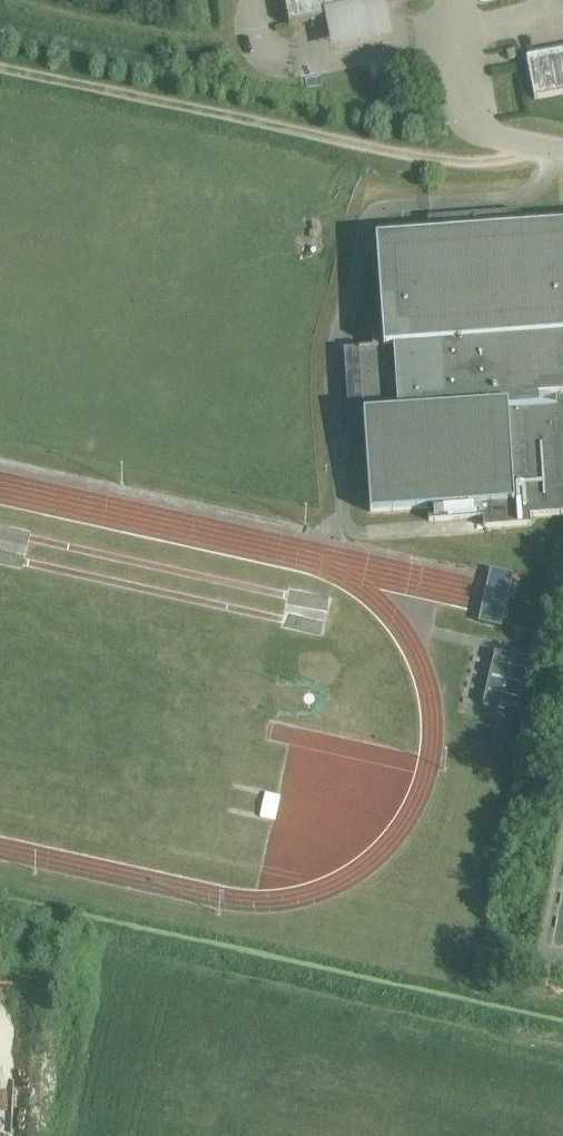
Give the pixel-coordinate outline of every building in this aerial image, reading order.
[(288,25),(412,0),(283,0),(288,25)] [(525,57),(533,98),(562,92),(562,50),(525,57)] [(370,512),(427,507),(428,521),(482,517),(483,527),(530,524),(529,515),(562,512),(562,226),(520,229),(519,211),(427,217),(428,235),(375,239),(383,347),(349,349),(354,416),(363,416),(370,512)] [(512,573),(490,568),(478,621),(500,626),(512,573)] [(487,683),(482,702),(505,707),(517,710),(528,659),(494,651),(492,660),(490,670),(488,677),(487,683)] [(265,794),(260,817),(272,820),(274,820),(279,797),(277,796),(265,794)] [(0,976),(0,978),(22,983),(25,972),(2,967),(0,976)] [(16,1041),(14,990),(0,990),(0,1042),(16,1041)]
